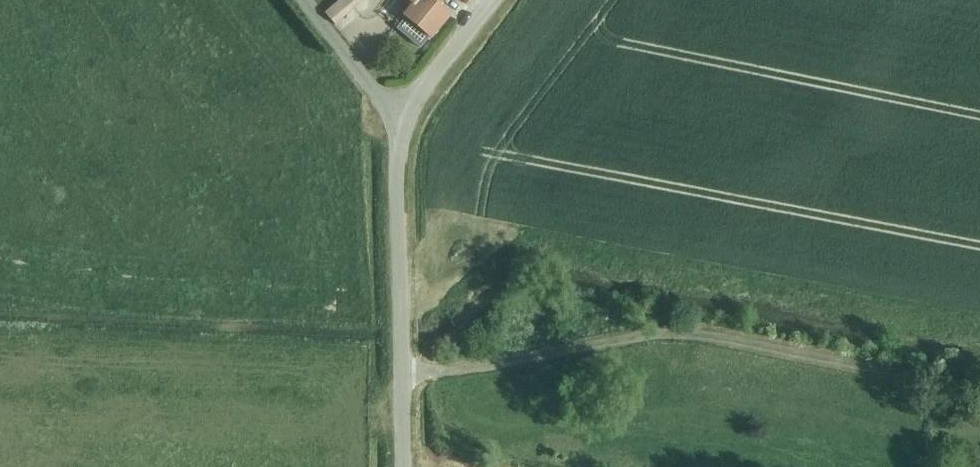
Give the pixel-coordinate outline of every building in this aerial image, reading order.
[(342,12),(357,0),(342,0),(326,14),(335,25),(345,15),(342,12)] [(430,39),(450,15),(435,4),(438,0),(409,0),(415,5),(405,18),(430,39)]
